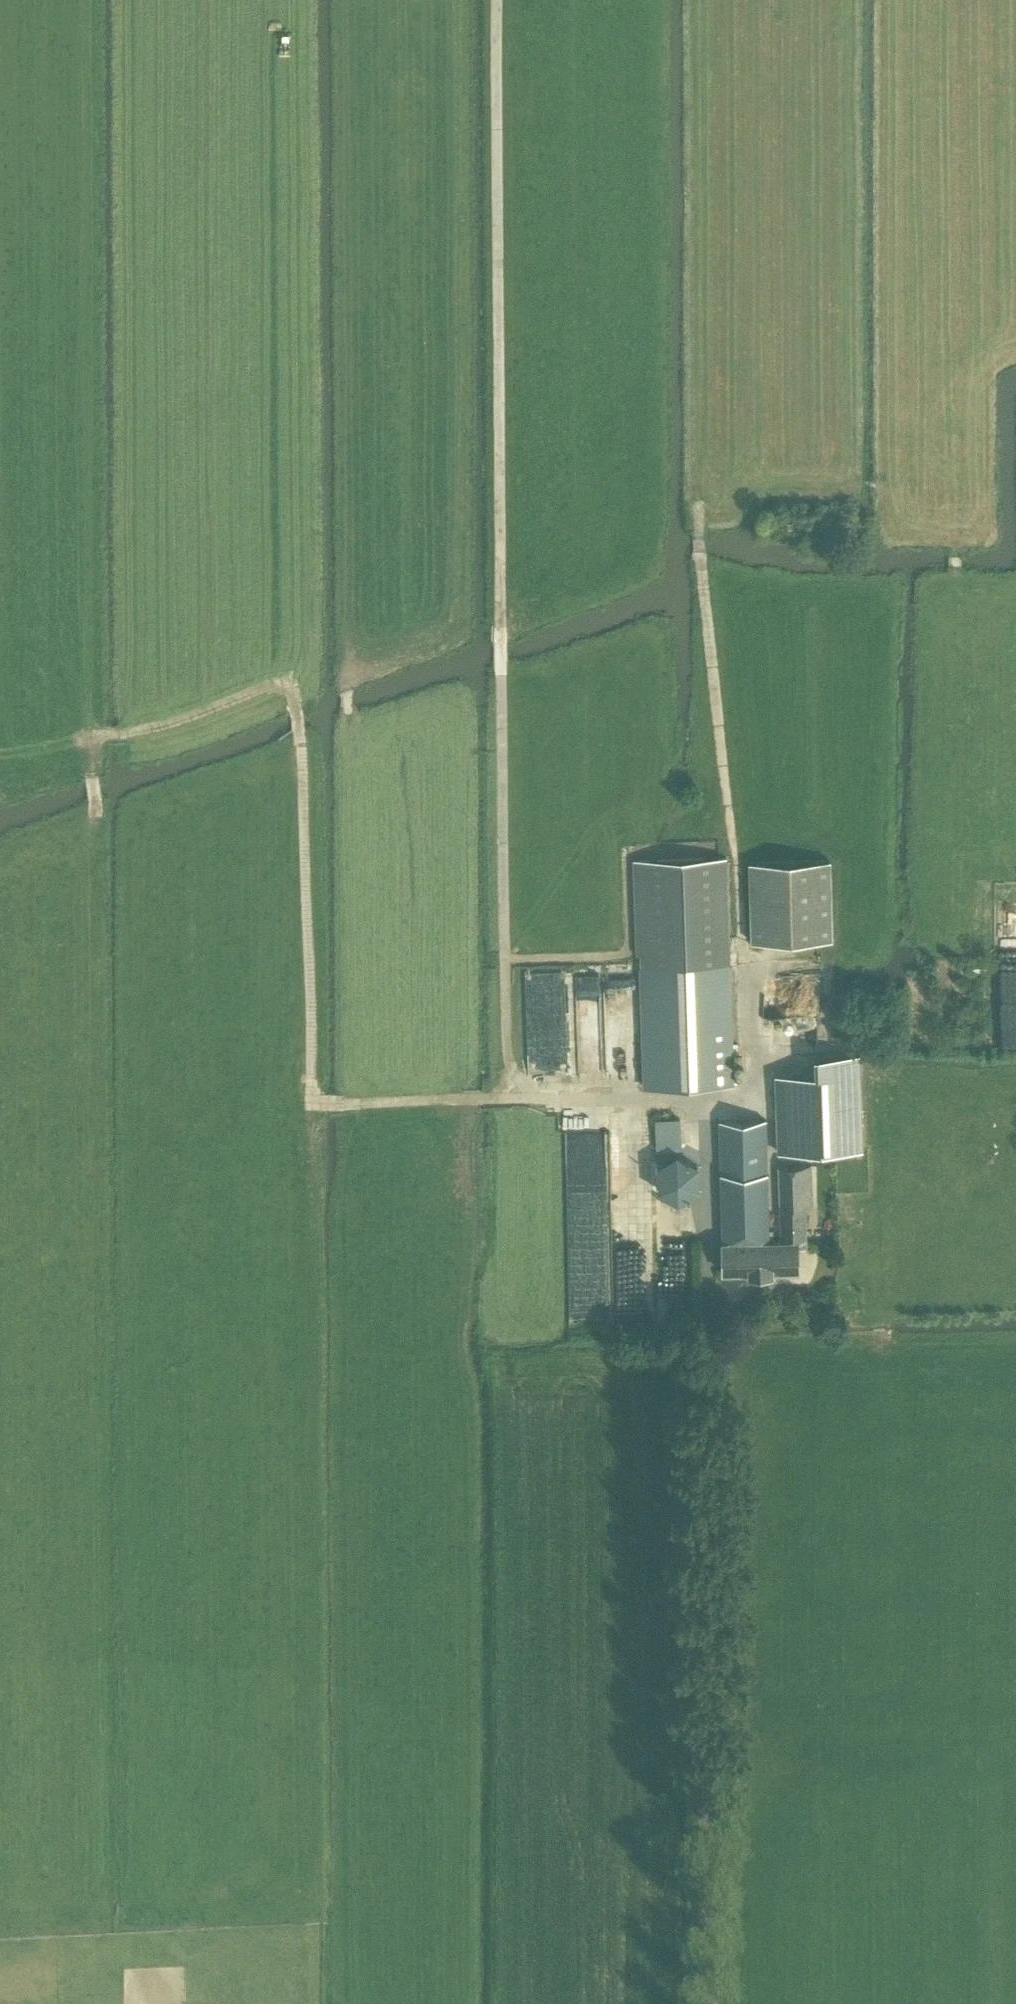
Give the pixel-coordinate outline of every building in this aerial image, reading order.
[(728,857),(633,859),(635,951),(635,953),(640,953),(640,963),(640,965),(645,1089),(734,1086),(731,963),(730,930),(728,857)] [(751,942),(832,941),(831,859),(749,861),(751,942)] [(817,1073),(775,1074),(778,1153),(820,1151),(864,1149),(860,1053),(816,1055),(817,1073)] [(657,1151),(682,1149),(680,1118),(655,1119),(657,1151)] [(770,1229),(768,1172),(767,1119),(718,1120),(720,1173),(722,1241),(721,1241),(722,1273),(800,1271),(799,1247),(808,1247),(807,1207),(813,1207),(812,1165),(778,1166),(780,1240),(774,1240),(773,1229),(770,1229)] [(679,1201),(698,1189),(697,1166),(677,1155),(658,1167),(659,1190),(679,1201)]
